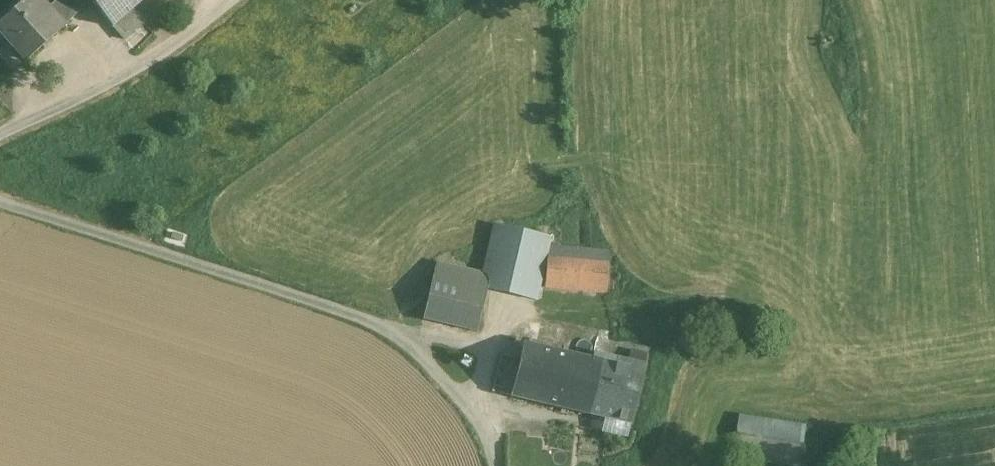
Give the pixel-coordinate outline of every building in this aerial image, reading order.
[(0,22),(0,24),(17,43),(14,46),(26,60),(63,27),(63,26),(47,8),(40,0),(25,0),(0,22)] [(47,8),(63,26),(90,2),(88,0),(58,0),(47,8)] [(90,2),(112,28),(113,27),(132,9),(143,0),(88,0),(90,2)] [(132,9),(113,27),(125,40),(144,23),(132,9)] [(550,237),(494,224),(482,274),(490,276),(487,288),(487,289),(535,300),(536,300),(545,261),(544,261),(548,246),(550,237)] [(571,248),(548,246),(546,257),(544,287),(606,292),(609,253),(571,249),(571,248)] [(482,274),(438,264),(436,276),(487,288),(490,276),(482,274)] [(436,276),(433,275),(423,319),(477,332),(487,289),(487,288),(436,276)] [(600,361),(523,343),(510,396),(589,415),(589,414),(601,361),(600,361)] [(644,365),(602,355),(600,361),(601,361),(589,414),(604,418),(601,431),(627,437),(644,365)] [(737,417),(732,455),(800,463),(804,425),(737,417)]
